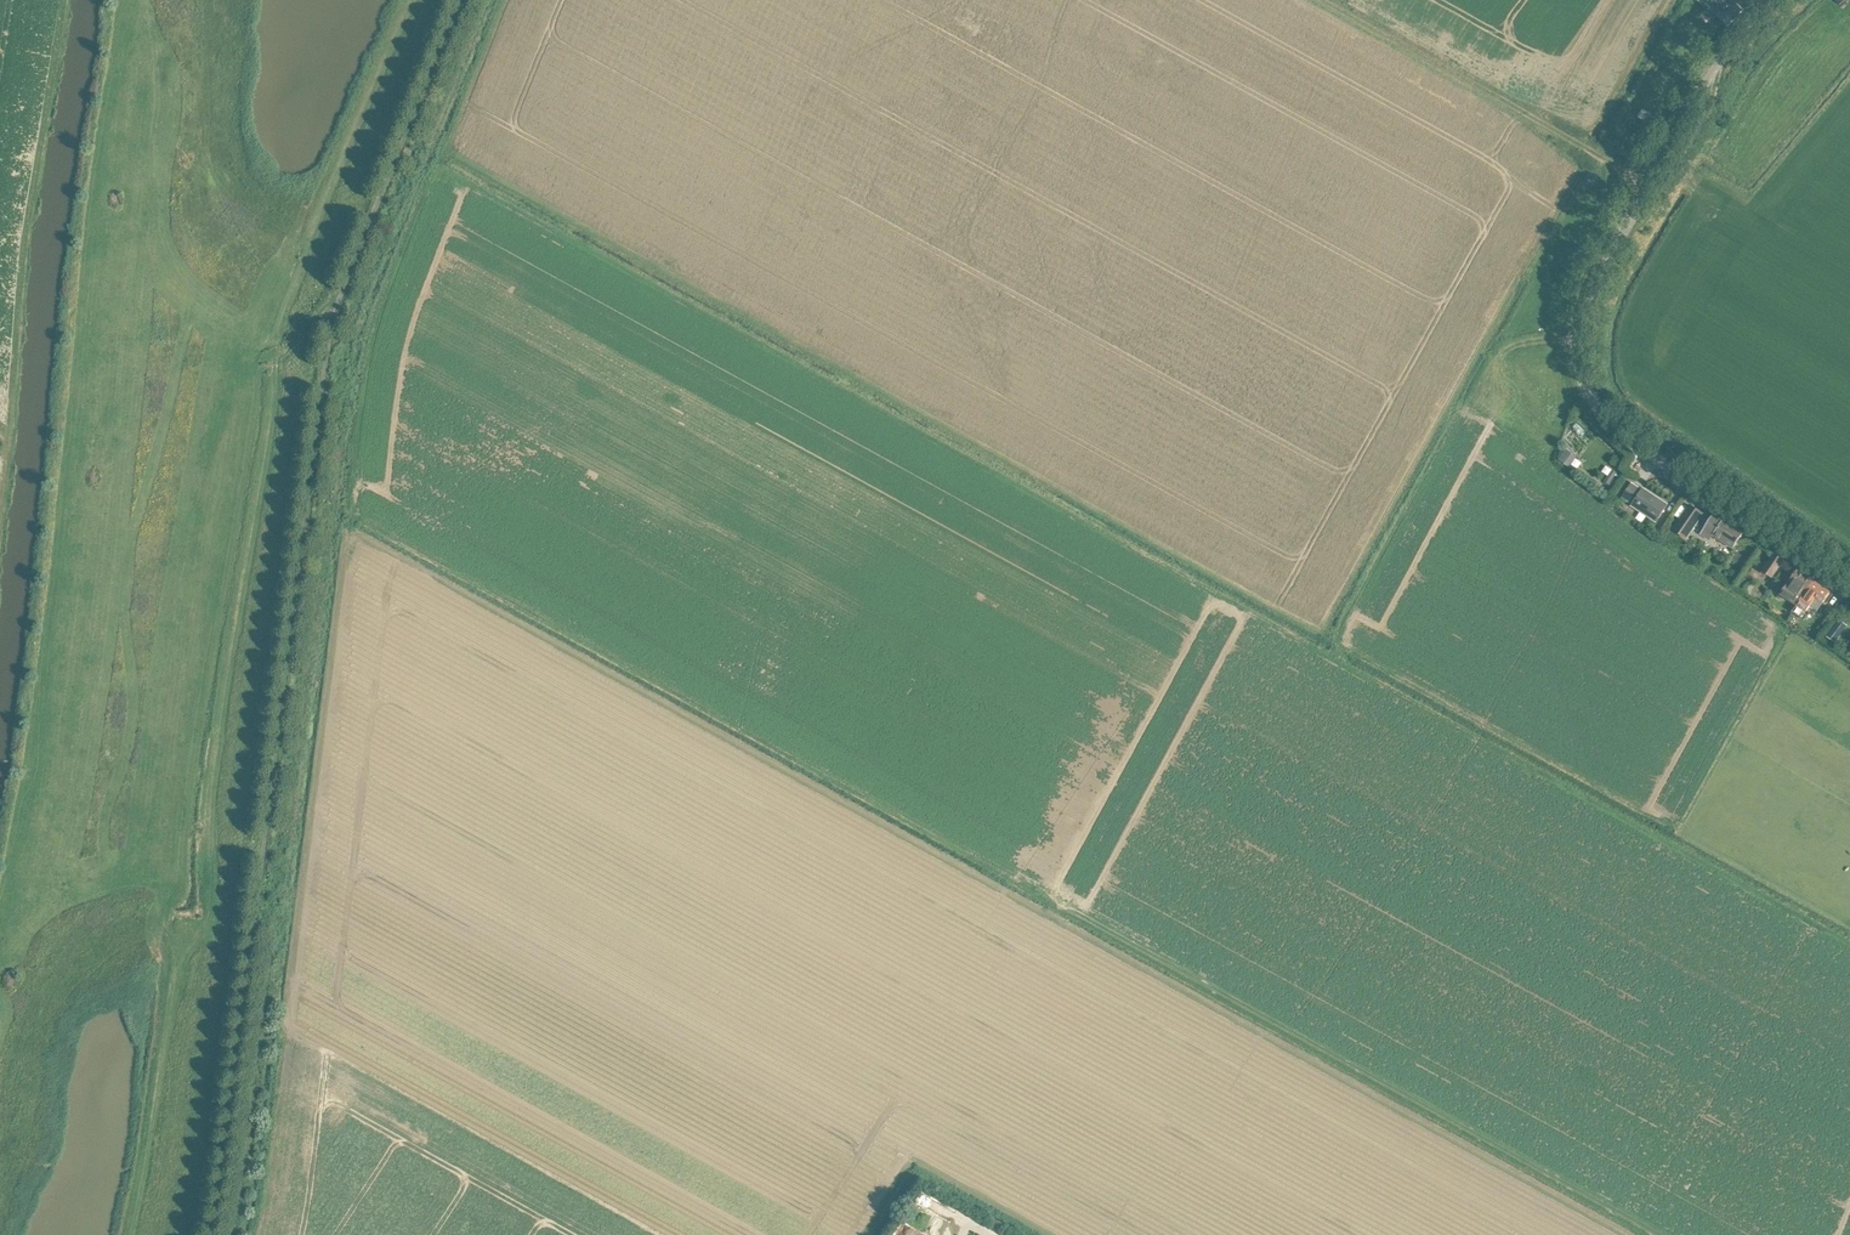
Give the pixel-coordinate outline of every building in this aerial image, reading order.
[(1728,0),(1707,0),(1722,13),(1718,17),(1727,26),(1741,11),(1732,2),(1731,3),(1728,0)] [(1613,468),(1623,475),(1631,463),(1621,456),(1613,468)] [(1613,488),(1621,477),(1615,473),(1607,484),(1613,488)] [(1642,490),(1632,483),(1625,494),(1623,497),(1633,503),(1631,505),(1656,522),(1661,515),(1667,505),(1643,488),(1642,490)] [(1686,539),(1696,524),(1703,514),(1689,505),(1673,530),(1686,539)] [(1723,519),(1714,513),(1700,534),(1707,539),(1710,534),(1733,549),(1744,533),(1723,519)] [(1772,578),(1783,561),(1774,555),(1763,572),(1772,578)] [(1813,582),(1797,571),(1790,581),(1780,596),(1798,609),(1815,583),(1814,581),(1813,582)] [(1817,612),(1823,602),(1830,592),(1815,583),(1798,609),(1804,614),(1809,607),(1817,612)]
